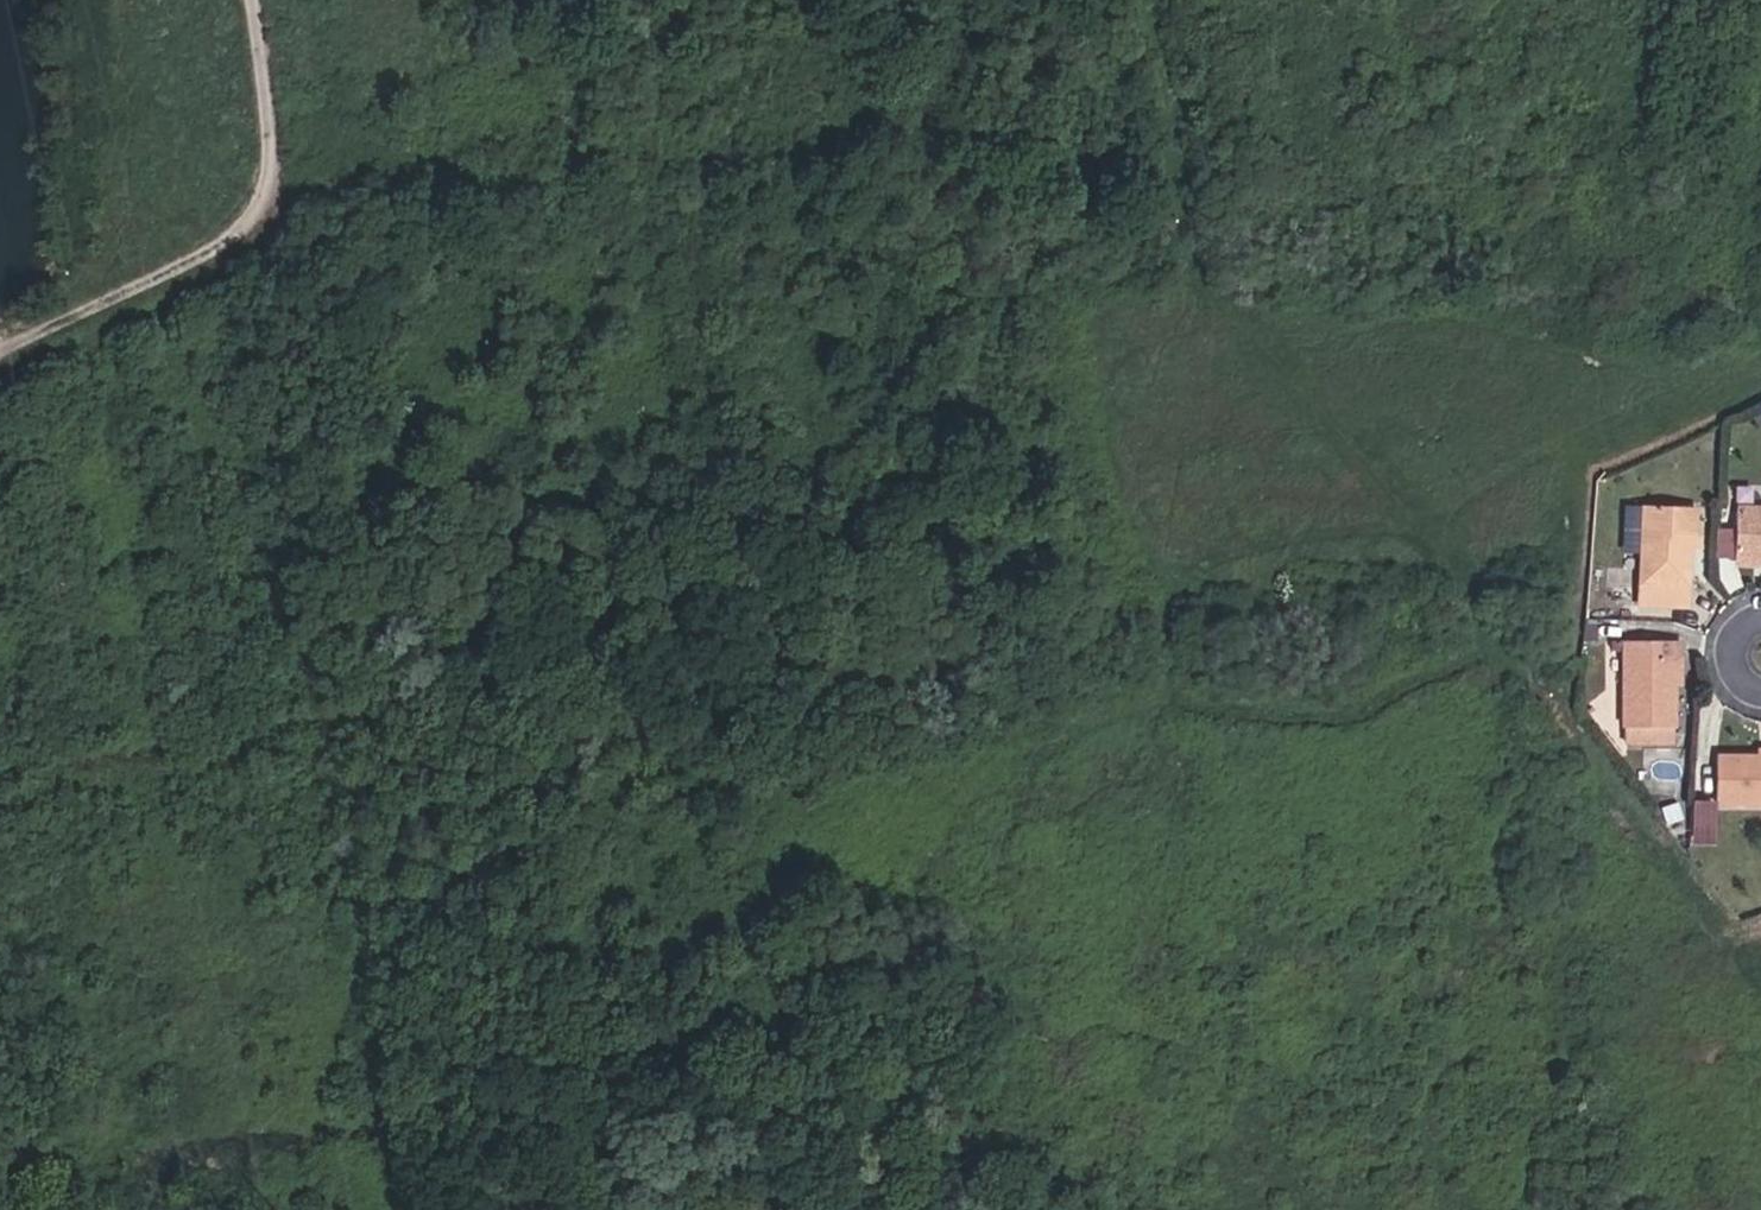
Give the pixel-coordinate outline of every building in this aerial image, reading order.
[(1675,480),(1624,478),(1620,588),(1666,590),(1667,507),(1674,506),(1675,480)] [(1760,539),(1760,484),(1731,484),(1729,538),(1760,539)] [(1667,507),(1667,521),(1676,521),(1676,506),(1674,506),(1667,507)] [(1617,595),(1584,594),(1584,603),(1617,604),(1617,595)] [(1600,609),(1588,608),(1587,628),(1598,628),(1600,609)] [(1671,725),(1671,682),(1655,680),(1654,647),(1671,646),(1672,628),(1619,629),(1619,638),(1619,725),(1671,725)] [(1619,629),(1607,629),(1607,638),(1619,638),(1619,629)] [(1655,680),(1671,682),(1671,646),(1654,647),(1655,680)] [(1711,738),(1712,790),(1760,791),(1760,739),(1711,738)] [(1692,841),(1715,843),(1719,799),(1696,797),(1692,841)]
